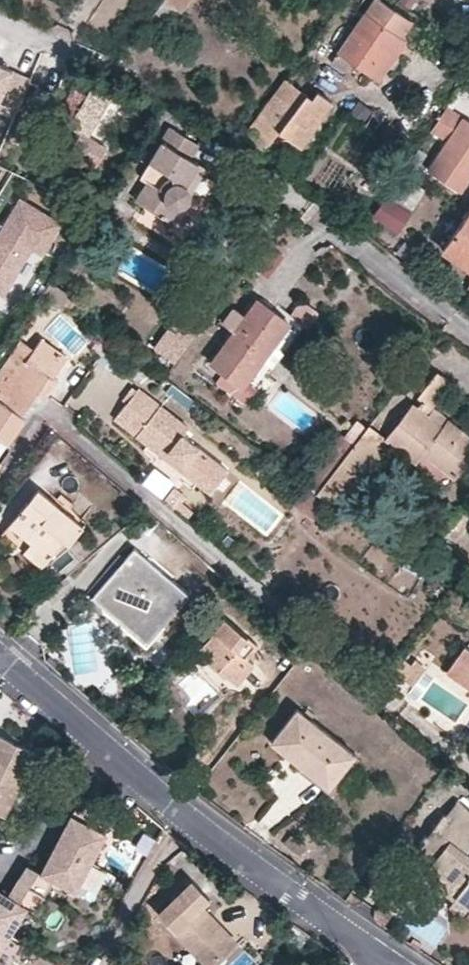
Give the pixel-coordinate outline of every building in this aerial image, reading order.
[(162,37),(191,0),(164,0),(145,25),(162,37)] [(381,0),(374,0),(340,51),(380,79),(407,40),(404,37),(414,21),(381,0)] [(0,64),(0,107),(15,113),(31,77),(0,64)] [(263,152),(279,131),(302,145),(332,100),(319,90),(313,97),(286,78),(242,136),(263,152)] [(81,132),(89,137),(111,99),(92,87),(87,94),(74,87),(61,110),(73,118),(69,125),(81,132)] [(446,140),(428,169),(463,191),(468,181),(468,119),(448,105),(431,130),(446,140)] [(191,200),(193,191),(187,184),(199,164),(192,158),(199,143),(172,127),(141,176),(147,181),(135,199),(172,220),(180,206),(187,205),(191,200)] [(96,168),(107,148),(89,137),(81,132),(70,152),(96,168)] [(207,169),(199,164),(187,184),(193,191),(207,169)] [(387,195),(402,205),(417,182),(403,172),(387,195)] [(21,198),(5,225),(0,222),(0,291),(4,293),(33,245),(43,252),(61,222),(21,198)] [(443,251),(468,269),(468,214),(443,251)] [(265,242),(252,264),(271,275),(284,253),(265,242)] [(211,361),(253,392),(299,329),(258,298),(246,315),(240,311),(229,327),(234,330),(211,361)] [(240,311),(232,306),(223,321),(229,327),(240,311)] [(196,332),(176,319),(156,348),(175,361),(196,332)] [(100,355),(110,342),(101,336),(92,349),(100,355)] [(9,442),(27,416),(22,414),(36,394),(40,396),(65,356),(37,337),(30,347),(0,393),(0,435),(9,442)] [(30,347),(17,339),(0,365),(0,393),(30,347)] [(423,453),(456,476),(468,458),(468,434),(449,418),(443,425),(428,413),(451,383),(438,372),(419,395),(422,397),(418,403),(414,401),(386,438),(389,439),(417,461),(423,453)] [(180,435),(186,427),(136,389),(114,417),(164,456),(168,450),(183,463),(179,468),(210,491),(226,470),(180,435)] [(341,504),(344,505),(383,452),(380,450),(389,439),(386,438),(370,425),(356,443),(320,488),(317,492),(338,507),(341,504)] [(356,443),(342,434),(308,480),(320,488),(356,443)] [(3,462),(14,445),(9,442),(0,435),(0,460),(3,462)] [(168,450),(164,456),(179,468),(183,463),(168,450)] [(39,489),(10,524),(32,542),(49,557),(65,538),(71,543),(84,525),(39,489)] [(314,512),(320,496),(301,489),(296,505),(314,512)] [(450,523),(457,529),(467,516),(460,510),(450,523)] [(42,566),(49,557),(32,542),(24,552),(42,566)] [(152,639),(188,594),(134,549),(98,593),(152,639)] [(98,593),(93,599),(136,635),(147,645),(152,639),(98,593)] [(227,620),(198,654),(231,681),(249,661),(259,647),(227,620)] [(465,644),(446,672),(468,687),(468,647),(465,644)] [(413,665),(403,656),(394,666),(404,675),(413,665)] [(413,665),(404,675),(415,684),(428,669),(417,660),(413,665)] [(231,681),(239,688),(257,666),(249,661),(231,681)] [(298,708),(271,742),(330,788),(356,754),(298,708)] [(0,735),(0,809),(7,812),(36,751),(0,735)] [(83,798),(39,871),(55,881),(72,892),(105,836),(87,825),(98,806),(83,798)] [(444,813),(418,848),(433,860),(427,869),(427,876),(429,882),(453,900),(456,898),(468,908),(468,851),(467,850),(468,848),(468,810),(457,801),(446,815),(444,813)] [(28,865),(19,881),(45,897),(55,881),(39,871),(28,865)] [(239,942),(203,903),(210,895),(195,880),(159,915),(208,964),(215,964),(239,942)] [(19,881),(9,897),(27,908),(35,913),(45,897),(19,881)] [(9,897),(0,892),(0,928),(10,935),(27,908),(9,897)] [(449,906),(465,917),(468,912),(468,908),(456,898),(453,900),(449,906)] [(386,925),(394,913),(382,905),(374,917),(386,925)] [(0,928),(0,951),(10,935),(0,928)]
